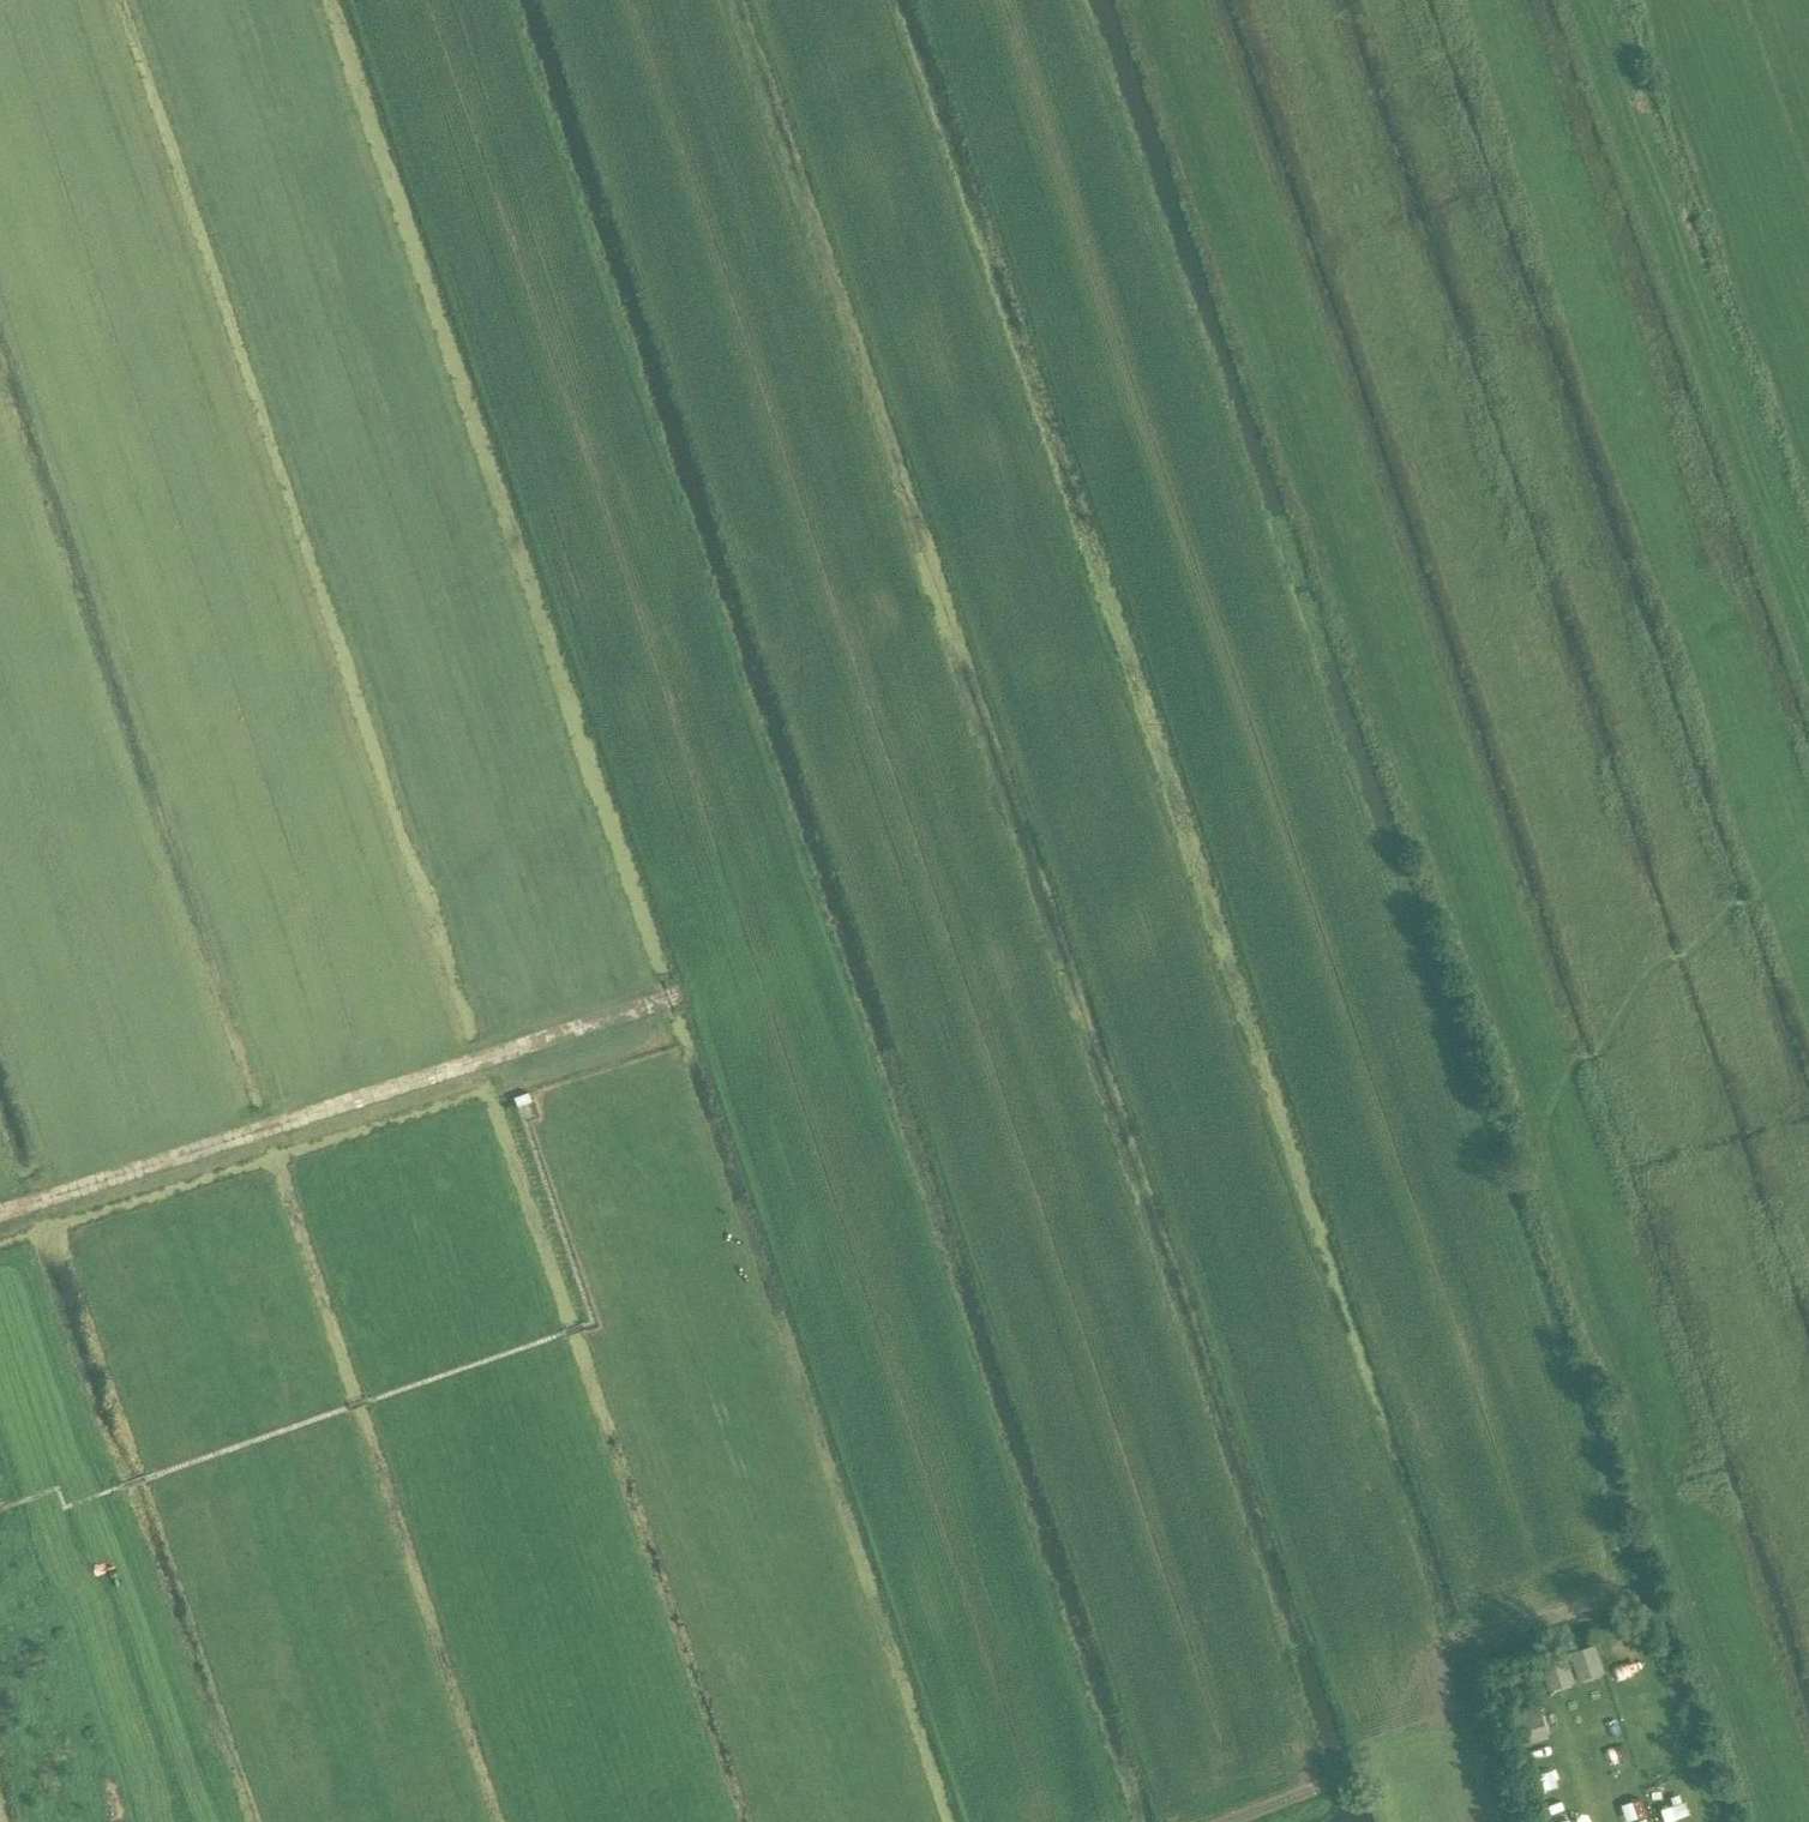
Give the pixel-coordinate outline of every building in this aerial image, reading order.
[(1594,1645),(1571,1653),(1581,1682),(1604,1674),(1594,1645)] [(1565,1655),(1541,1663),(1552,1692),(1575,1684),(1565,1655)] [(1541,1713),(1513,1722),(1521,1746),(1549,1737),(1541,1713)]
